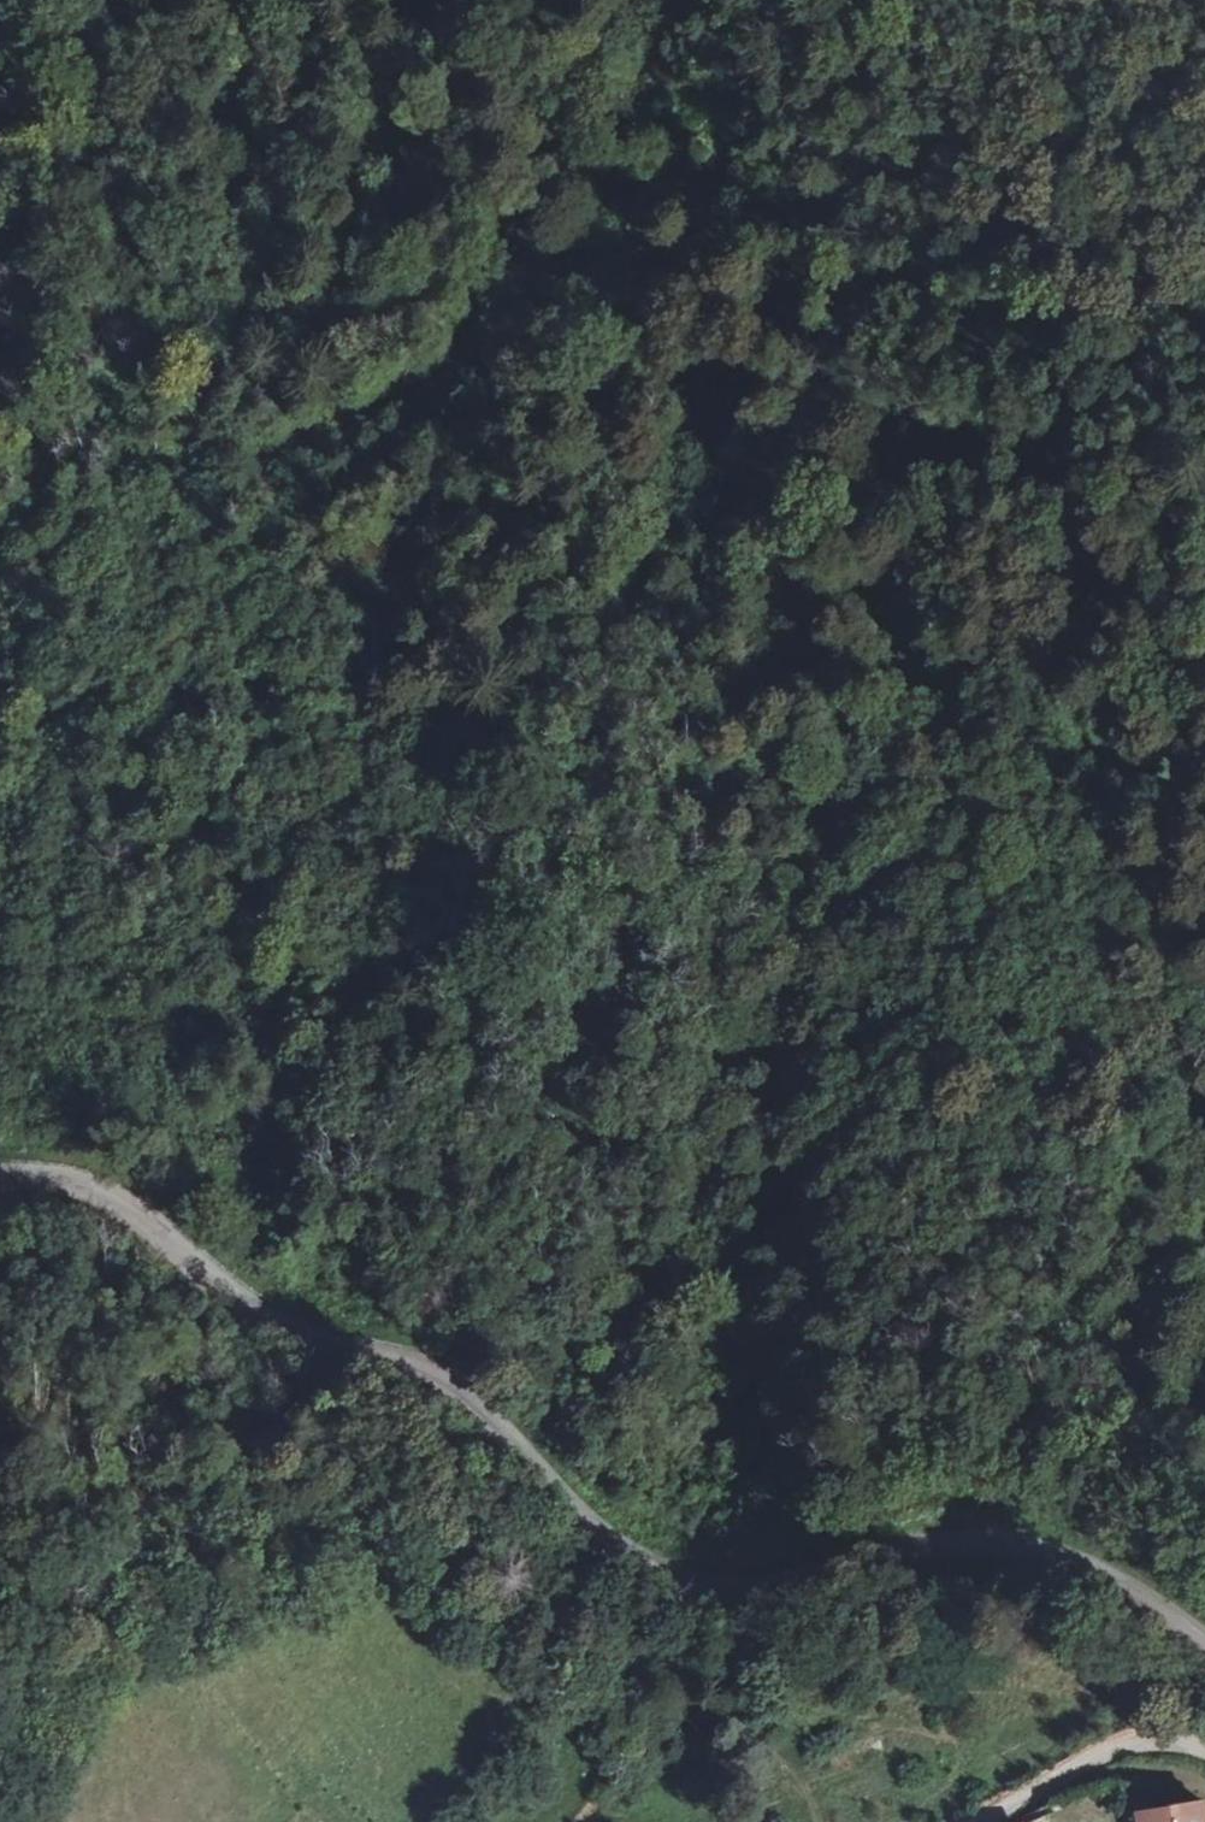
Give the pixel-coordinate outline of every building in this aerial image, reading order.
[(1144,1821),(1204,1821),(1204,1802),(1143,1810),(1144,1821)]
